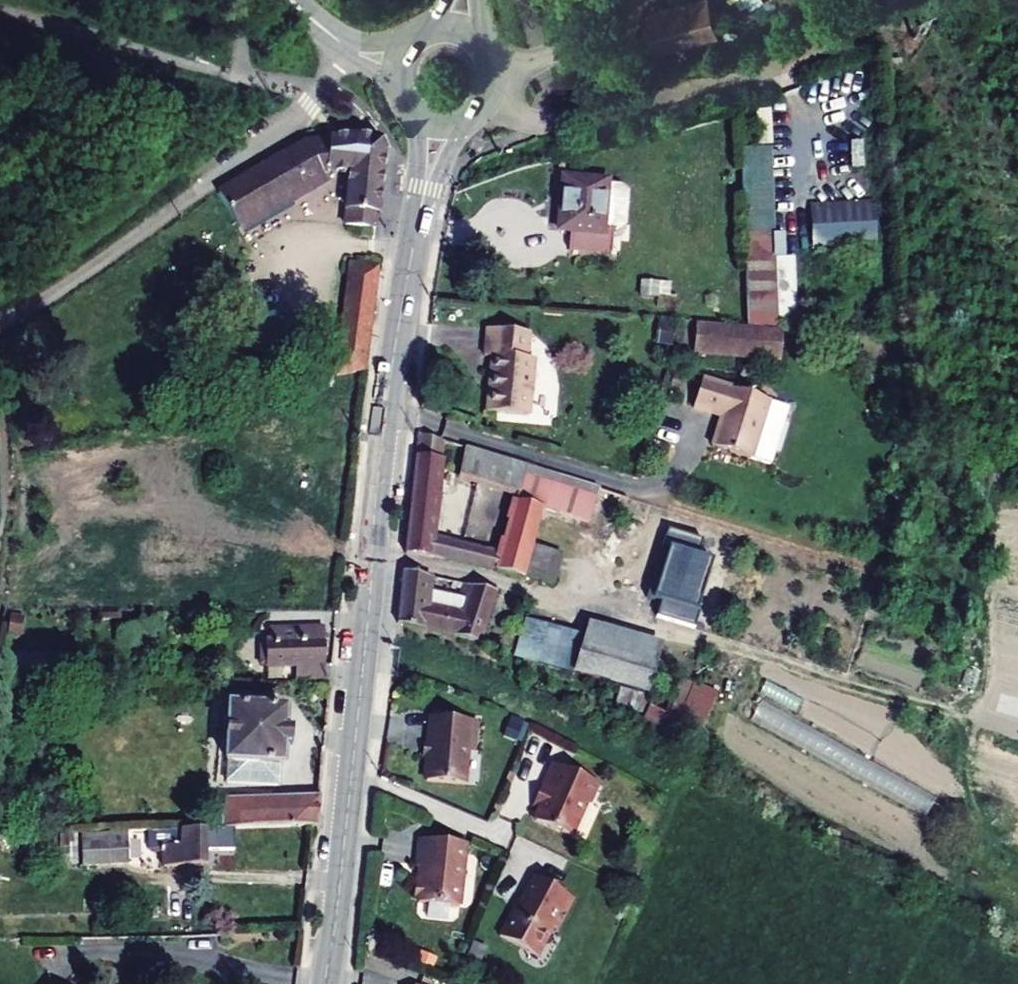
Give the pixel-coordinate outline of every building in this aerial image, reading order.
[(718,38),(708,0),(687,0),(642,11),(655,56),(718,38)] [(898,59),(884,61),(885,73),(899,71),(898,59)] [(314,139),(229,188),(258,238),(347,188),(344,183),(364,171),(357,223),(387,227),(396,150),(387,139),(349,137),(314,139)] [(745,316),(775,319),(772,155),(742,156),(745,316)] [(608,177),(556,171),(552,232),(605,235),(608,177)] [(875,202),(812,205),(814,248),(877,245),(875,202)] [(376,259),(346,256),(333,371),(363,364),(376,259)] [(695,350),(775,358),(777,333),(697,326),(695,350)] [(526,334),(481,330),(478,358),(490,359),(486,412),(529,415),(534,361),(524,360),(526,334)] [(797,407),(710,380),(701,410),(729,420),(721,447),(779,466),(797,407)] [(453,441),(428,434),(415,550),(535,576),(536,573),(544,544),(554,509),(564,475),(473,448),(468,474),(526,493),(511,553),(441,536),(453,441)] [(609,489),(564,475),(554,509),(598,523),(609,489)] [(573,553),(544,544),(536,573),(565,581),(573,553)] [(439,577),(413,572),(407,624),(490,644),(507,592),(472,585),(469,595),(466,612),(435,605),(439,577)] [(472,585),(461,582),(458,592),(469,595),(472,585)] [(593,635),(557,624),(545,663),(630,689),(625,706),(654,716),(660,697),(657,696),(673,644),(597,621),(593,635)] [(333,629),(279,630),(279,645),(275,645),(275,650),(271,650),(271,666),(276,665),(276,669),(306,668),(306,680),(335,679),(333,629)] [(654,716),(650,724),(680,740),(689,721),(687,720),(703,682),(689,676),(674,714),(659,706),(654,716)] [(761,699),(750,720),(800,746),(811,725),(761,699)] [(249,708),(239,708),(234,783),(289,786),(295,711),(273,710),(273,702),(249,701),(249,708)] [(439,709),(438,778),(473,780),(474,747),(483,747),(484,716),(468,716),(468,710),(439,709)] [(547,801),(541,811),(577,831),(594,797),(601,795),(605,788),(603,781),(603,780),(562,756),(540,796),(547,801)] [(330,800),(233,803),(232,830),(327,827),(330,800)] [(216,830),(161,832),(161,851),(174,851),(173,868),(215,868),(216,830)] [(59,862),(77,862),(78,832),(59,832),(59,862)] [(137,833),(90,835),(92,867),(138,865),(137,833)] [(476,846),(433,836),(426,864),(433,866),(429,881),(425,880),(421,896),(426,897),(425,900),(466,909),(474,871),(472,870),(474,862),(474,853),(476,846)] [(569,883),(546,870),(531,899),(534,901),(527,913),(523,910),(510,934),(546,953),(561,924),(568,928),(586,898),(567,888),(569,883)]
